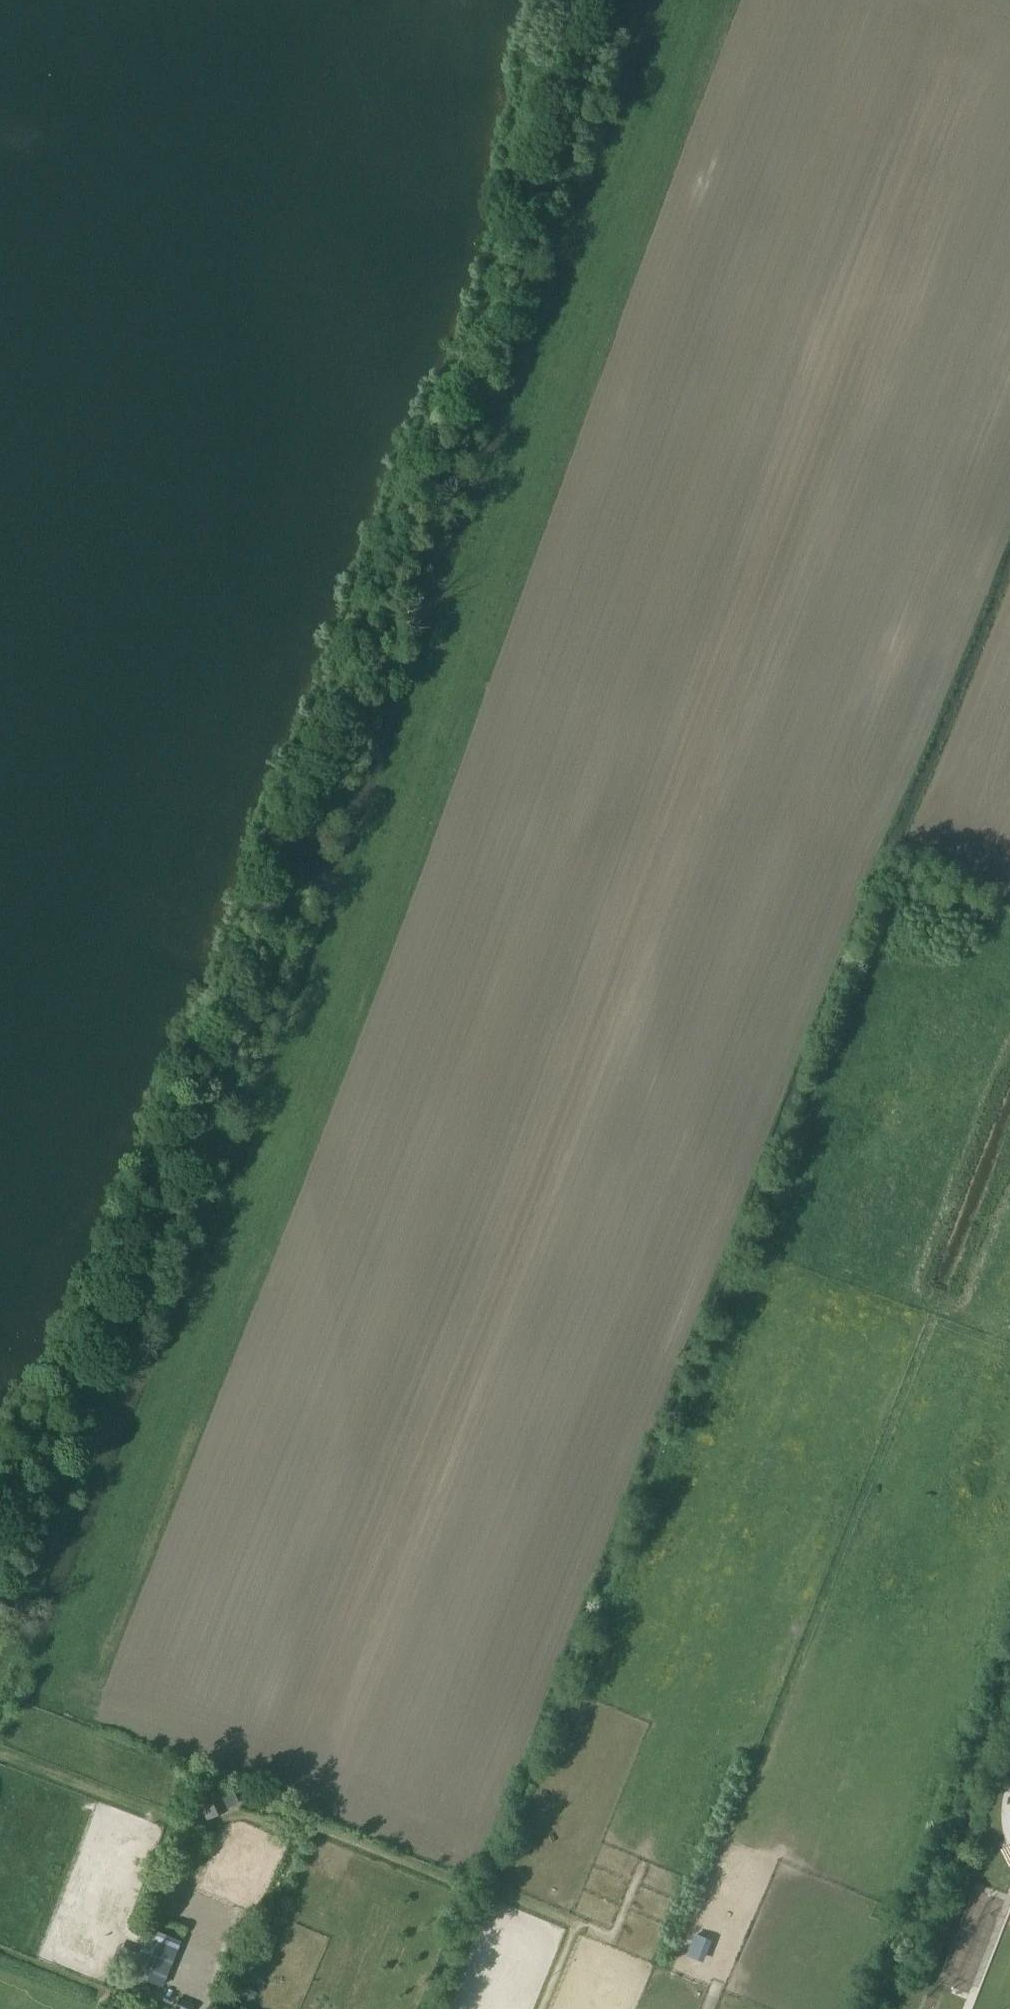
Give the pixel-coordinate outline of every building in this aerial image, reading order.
[(227,1811),(215,1785),(194,1794),(205,1820),(227,1811)] [(162,1919),(157,1931),(149,1928),(131,1974),(161,1986),(184,1929),(162,1919)] [(194,2005),(178,1999),(173,2008),(192,2008),(194,2005)]
